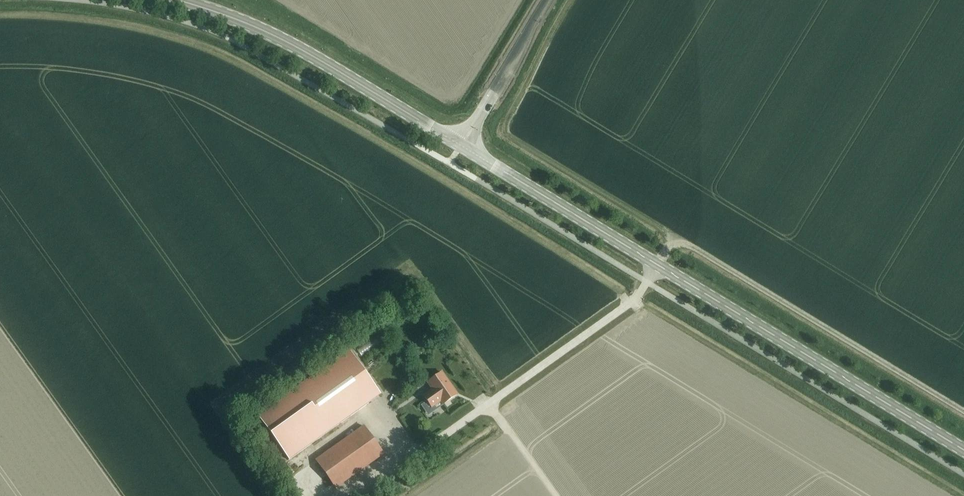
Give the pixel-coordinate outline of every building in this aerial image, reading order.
[(458,152),(453,161),(458,164),(463,155),(458,152)] [(665,251),(662,259),(673,263),(676,255),(665,251)] [(350,350),(258,415),(289,460),(380,394),(350,350)] [(423,395),(431,407),(440,401),(443,404),(457,394),(442,372),(427,382),(432,389),(423,395)] [(436,406),(428,409),(432,420),(440,417),(436,406)] [(336,487),(384,454),(364,426),(316,459),(336,487)]
